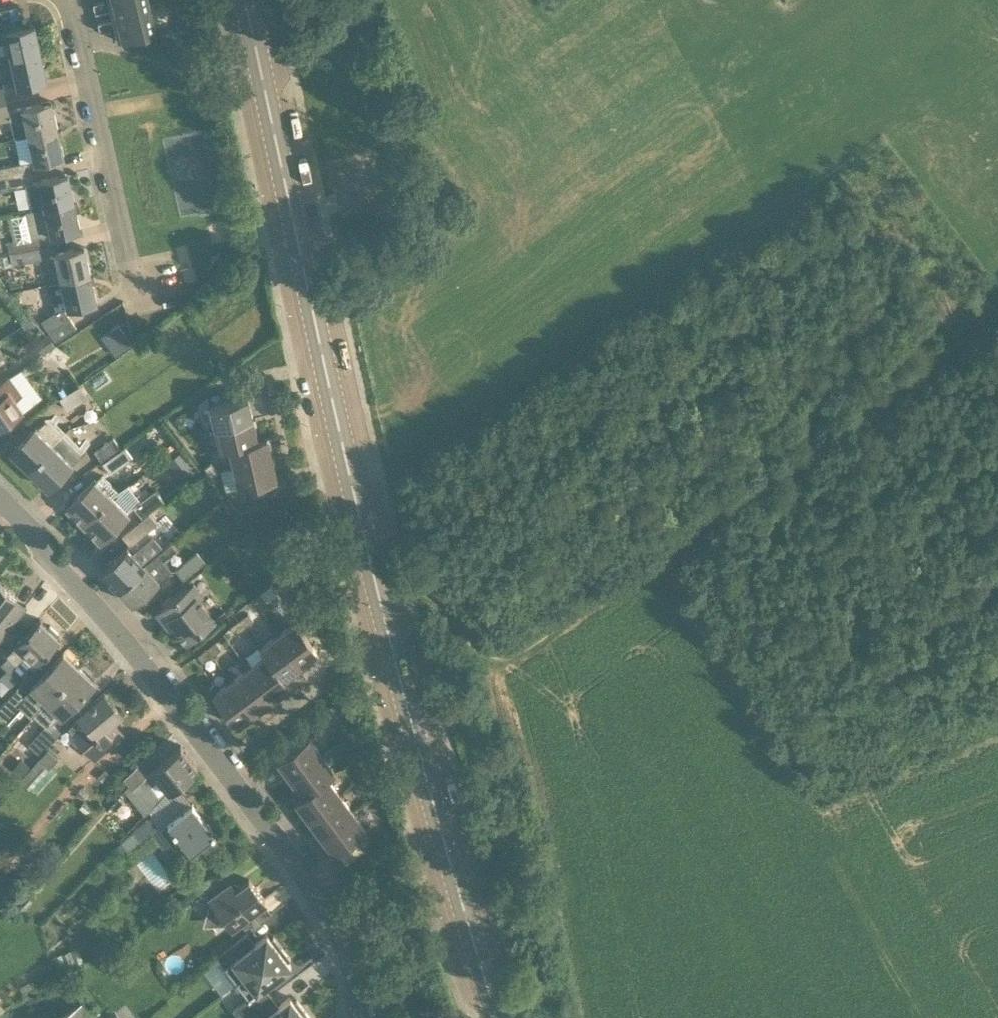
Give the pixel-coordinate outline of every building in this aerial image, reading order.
[(102,1),(92,4),(94,13),(109,10),(111,19),(97,23),(99,32),(111,29),(113,39),(155,29),(148,0),(102,0),(102,1)] [(193,22),(189,9),(178,12),(181,25),(193,22)] [(40,52),(34,25),(0,32),(0,62),(40,52)] [(5,100),(3,89),(6,89),(47,80),(40,52),(0,62),(0,76),(2,85),(0,86),(0,101),(5,100)] [(0,101),(0,122),(9,120),(7,111),(5,100),(0,101)] [(50,101),(20,108),(25,135),(56,128),(50,101)] [(56,128),(25,135),(26,136),(31,160),(32,160),(33,162),(63,156),(56,128)] [(29,172),(27,162),(0,167),(0,178),(29,172)] [(73,201),(67,174),(36,180),(37,182),(32,183),(29,172),(0,178),(0,190),(24,186),(29,210),(73,201)] [(8,252),(45,245),(43,235),(48,234),(48,235),(79,229),(73,201),(29,210),(30,211),(23,212),(29,238),(6,243),(8,252)] [(49,283),(51,282),(90,274),(84,246),(53,253),(53,256),(50,256),(48,257),(45,245),(8,252),(11,265),(44,258),(49,283)] [(199,278),(193,259),(181,262),(187,282),(199,278)] [(90,274),(51,282),(57,310),(39,322),(54,343),(75,328),(62,308),(95,301),(90,274)] [(19,320),(22,324),(31,317),(28,313),(19,320)] [(26,330),(35,323),(31,317),(22,324),(26,330)] [(119,324),(102,336),(116,356),(133,345),(119,324)] [(42,355),(55,346),(47,333),(34,342),(42,355)] [(23,412),(15,401),(22,396),(9,377),(0,382),(0,427),(23,412)] [(65,410),(85,397),(78,385),(58,398),(65,410)] [(214,430),(253,421),(247,396),(209,404),(214,430)] [(64,433),(54,423),(58,418),(55,415),(50,419),(49,418),(45,419),(39,425),(37,423),(35,426),(34,425),(8,451),(27,470),(64,433)] [(228,452),(267,442),(266,437),(257,439),(253,421),(214,430),(217,449),(227,447),(228,452)] [(64,433),(27,470),(45,488),(71,462),(89,443),(86,440),(79,447),(64,433)] [(101,463),(121,448),(112,437),(92,451),(101,463)] [(228,477),(273,466),(267,442),(228,452),(231,467),(220,469),(222,478),(228,477)] [(121,448),(101,463),(109,474),(132,458),(123,446),(121,448)] [(210,477),(217,470),(210,462),(202,468),(210,477)] [(185,483),(197,473),(192,466),(179,476),(185,483)] [(228,477),(222,478),(225,491),(237,488),(240,500),(271,493),(269,483),(276,481),(273,466),(228,477)] [(112,496),(118,492),(102,476),(97,481),(94,479),(65,507),(82,525),(112,496)] [(141,517),(149,513),(163,500),(153,489),(140,500),(128,485),(118,492),(112,496),(82,525),(98,542),(128,513),(128,512),(132,508),(141,517)] [(141,517),(120,535),(121,535),(126,542),(129,546),(157,522),(155,520),(149,513),(141,517)] [(264,541),(252,526),(238,538),(249,552),(258,545),(269,558),(274,554),(264,541)] [(114,586),(163,548),(152,535),(144,543),(132,552),(128,546),(98,569),(114,586)] [(163,548),(114,586),(131,604),(159,581),(159,579),(170,570),(162,560),(175,549),(170,543),(163,548)] [(184,581),(205,563),(196,552),(175,570),(184,581)] [(185,643),(214,620),(198,598),(202,596),(192,583),(159,608),(173,627),(185,643)] [(26,604),(0,584),(0,638),(26,604)] [(255,606),(264,599),(259,592),(250,599),(255,606)] [(237,619),(243,627),(251,620),(246,613),(237,619)] [(48,627),(39,619),(7,652),(27,672),(59,638),(56,635),(59,633),(50,625),(48,627)] [(233,634),(243,627),(237,619),(228,626),(233,634)] [(276,635),(300,667),(318,653),(294,621),(276,635)] [(283,679),(300,667),(276,635),(259,647),(264,654),(264,655),(287,687),(288,686),(283,679)] [(205,648),(210,655),(219,648),(214,641),(205,648)] [(201,662),(210,655),(205,648),(196,655),(201,662)] [(77,666),(63,652),(29,686),(34,692),(28,698),(17,687),(0,706),(0,716),(7,723),(22,704),(32,714),(45,702),(77,666)] [(270,699),(287,687),(264,655),(246,668),(270,699)] [(77,666),(45,702),(60,717),(94,682),(77,666)] [(253,712),(270,699),(246,668),(229,680),(253,712)] [(234,726),(253,712),(229,680),(211,694),(234,726)] [(92,760),(105,749),(123,733),(111,720),(120,712),(104,693),(77,716),(85,725),(72,736),(92,760)] [(40,755),(61,731),(48,721),(28,745),(40,755)] [(347,722),(339,727),(346,737),(354,731),(347,722)] [(290,778),(322,754),(302,728),(271,751),(290,778)] [(354,731),(346,737),(353,746),(360,741),(354,731)] [(167,792),(197,768),(197,767),(180,745),(151,768),(142,757),(123,777),(131,788),(127,793),(143,814),(167,792)] [(30,790),(58,758),(48,749),(19,781),(30,790)] [(322,754),(290,778),(303,795),(326,778),(335,772),(322,754)] [(30,766),(21,759),(13,769),(22,776),(30,766)] [(362,765),(354,770),(361,780),(368,774),(362,765)] [(103,782),(109,774),(105,770),(98,777),(103,782)] [(368,774),(361,780),(368,789),(375,784),(368,774)] [(339,795),(326,778),(303,795),(294,801),(307,819),(339,795)] [(320,836),(352,813),(339,795),(307,819),(320,836)] [(218,843),(212,835),(215,834),(192,804),(159,829),(151,818),(120,841),(115,847),(120,854),(125,854),(152,834),(167,854),(183,842),(190,852),(198,846),(204,854),(218,843)] [(352,813),(320,836),(334,854),(356,838),(362,846),(368,841),(362,833),(365,831),(352,813)] [(227,829),(218,836),(229,850),(238,843),(227,829)] [(153,851),(138,862),(155,888),(171,877),(153,851)] [(265,900),(248,879),(235,889),(230,881),(209,898),(231,926),(265,900)] [(236,982),(282,948),(273,936),(270,939),(267,934),(250,946),(243,936),(247,933),(247,932),(216,956),(236,982)] [(271,996),(266,1000),(259,991),(291,966),(287,961),(290,959),(282,948),(236,982),(248,997),(232,1010),(238,1017),(243,1017),(271,996)] [(27,980),(19,985),(23,991),(31,986),(27,980)] [(243,1017),(296,1017),(305,1011),(296,1000),(293,1002),(290,997),(278,1006),(273,1010),(266,1000),(271,997),(271,996),(243,1017)] [(56,1017),(92,1017),(81,1001),(56,1017)] [(114,1010),(103,1017),(120,1017),(114,1010)]
